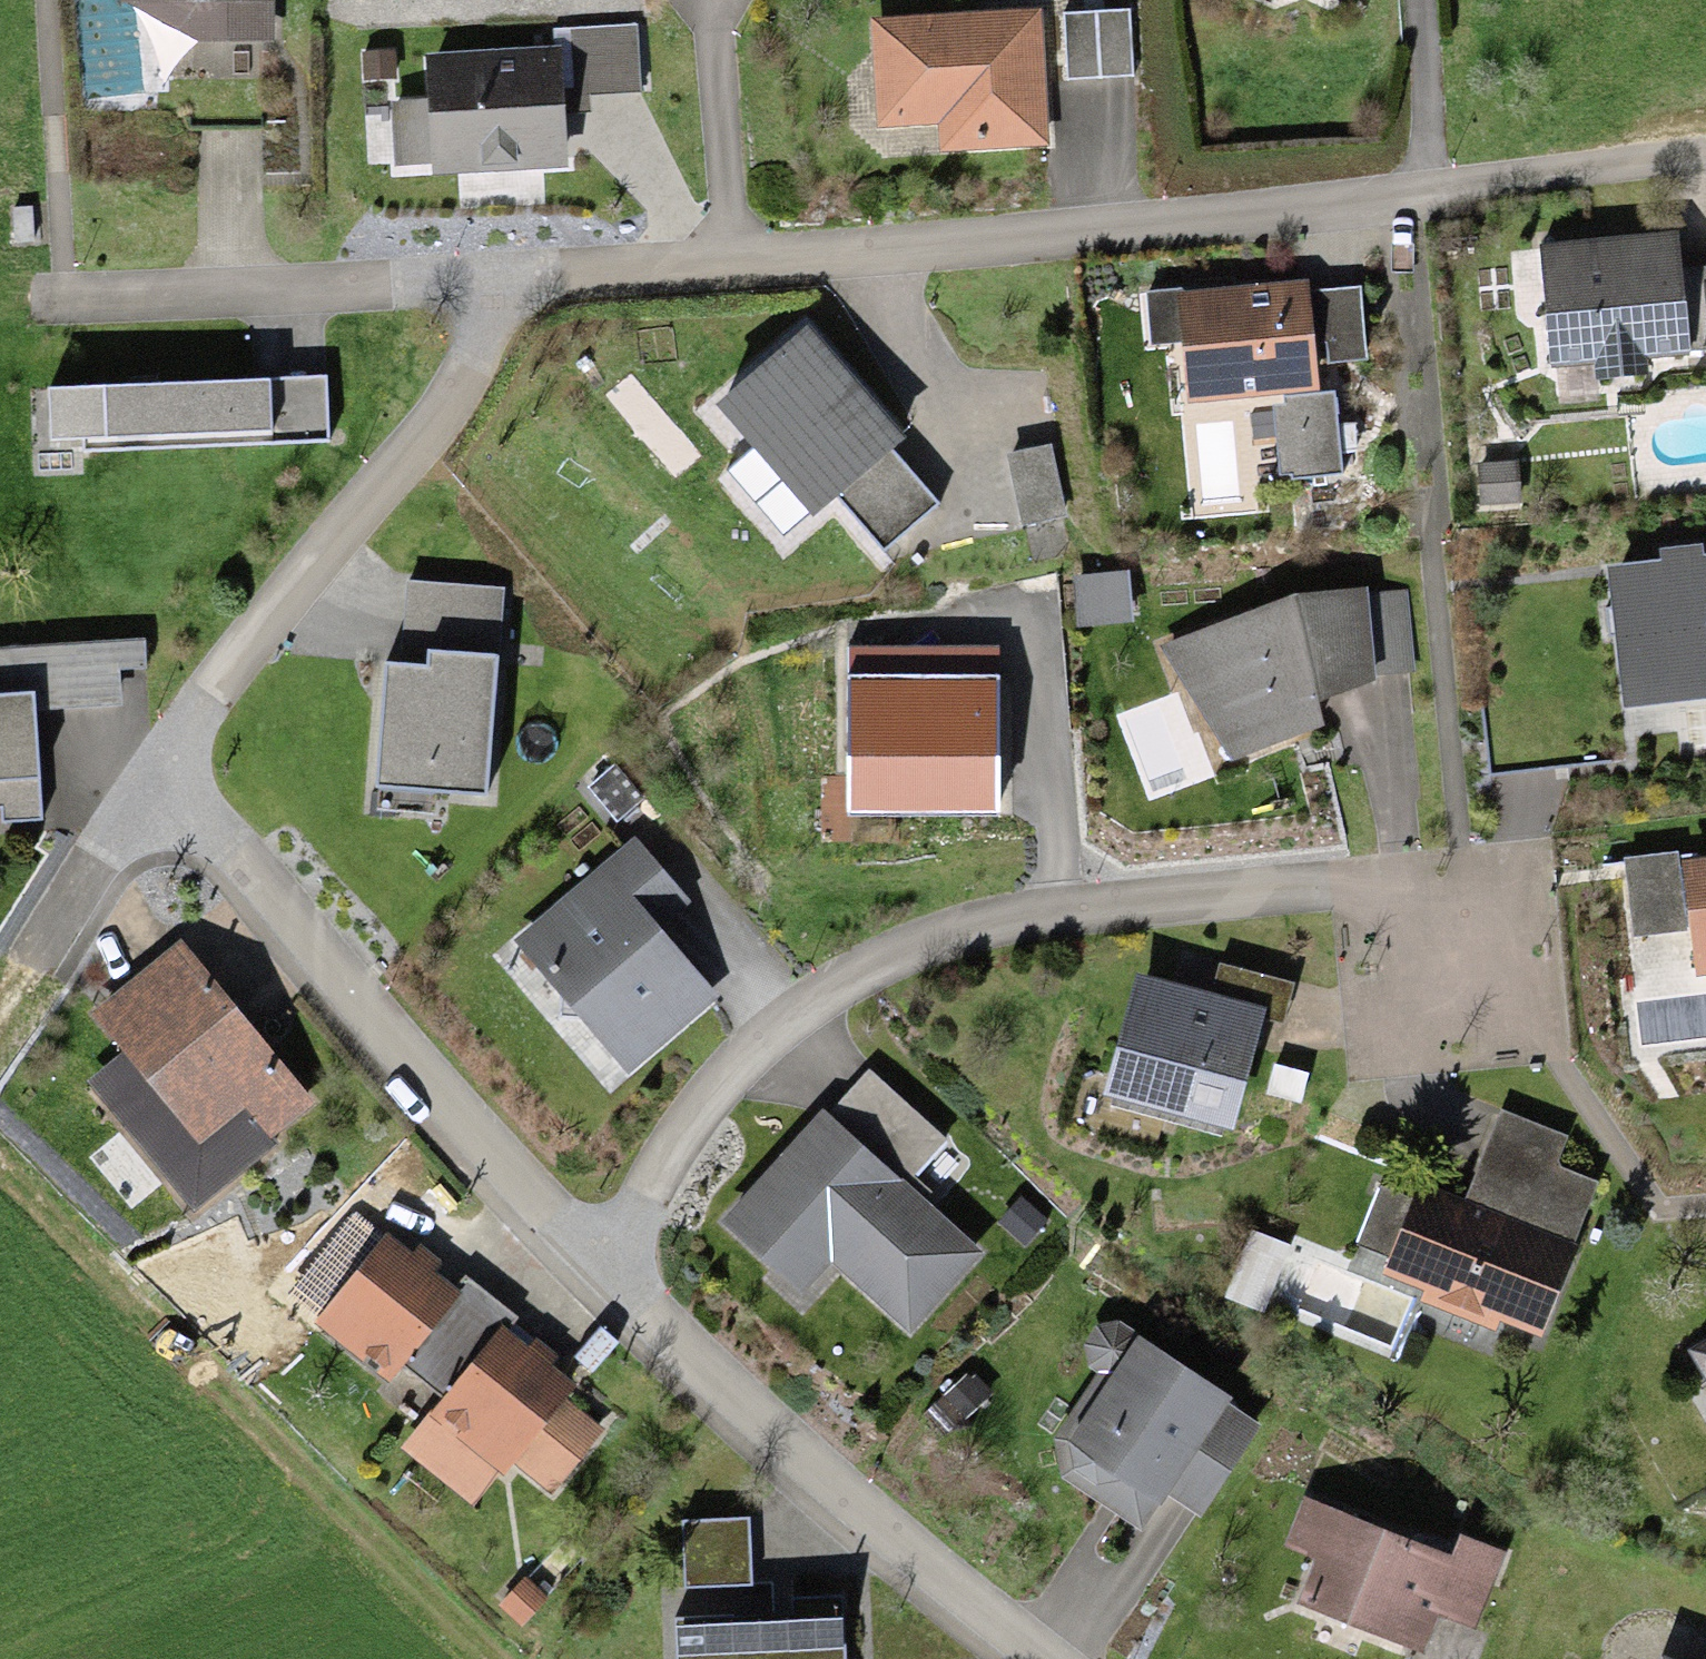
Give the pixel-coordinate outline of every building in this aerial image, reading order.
[(122,2),(197,42),(272,43),(273,0),(122,0),(122,2)] [(1133,75),(1129,9),(1063,13),(1067,79),(1133,75)] [(1043,11),(871,20),(877,127),(938,123),(940,151),(1050,145),(1043,11)] [(558,49),(426,56),(428,98),(389,100),(392,169),(427,167),(428,180),(567,173),(564,113),(589,111),(589,95),(640,92),(637,26),(557,30),(558,49)] [(395,50),(362,52),(364,82),(397,79),(395,50)] [(1542,243),(1549,369),(1595,366),(1596,380),(1650,377),(1649,360),(1690,358),(1689,352),(1705,351),(1705,267),(1682,268),(1680,235),(1542,243)] [(1310,291),(1309,280),(1147,292),(1151,347),(1184,344),(1188,401),(1282,394),(1320,392),(1318,364),(1367,361),(1362,288),(1310,291)] [(905,440),(810,327),(714,407),(812,524),(841,500),(884,551),(937,506),(891,451),(905,440)] [(325,379),(48,390),(50,444),(327,433),(325,379)] [(1341,472),(1335,390),(1282,394),(1282,404),(1275,405),(1280,476),(1341,472)] [(1053,446),(1009,454),(1021,525),(1066,517),(1053,446)] [(1608,568),(1622,709),(1705,701),(1705,558),(1703,545),(1661,550),(1662,563),(1608,568)] [(500,656),(506,588),(406,581),(400,664),(427,667),(428,651),(500,656)] [(1297,595),(1159,646),(1235,763),(1324,728),(1319,705),(1375,683),(1374,675),(1416,675),(1407,591),(1369,594),(1369,588),(1297,595)] [(146,671),(145,641),(113,641),(114,672),(146,671)] [(0,646),(0,711),(114,707),(111,642),(0,646)] [(998,647),(848,647),(848,818),(999,818),(998,647)] [(500,656),(428,651),(427,667),(400,664),(384,663),(374,791),(488,800),(500,656)] [(0,695),(0,822),(44,820),(37,693),(0,695)] [(614,766),(587,787),(617,824),(644,803),(614,766)] [(693,901),(635,834),(512,940),(630,1076),(721,998),(661,929),(693,901)] [(1628,860),(1635,936),(1691,933),(1698,979),(1705,978),(1705,854),(1628,860)] [(183,937),(90,1013),(124,1054),(89,1083),(195,1213),(275,1148),(269,1141),(317,1102),(183,937)] [(1212,995),(1136,975),(1104,1096),(1234,1131),(1264,1019),(1283,1023),(1293,984),(1220,964),(1212,995)] [(950,1139),(870,1069),(829,1114),(928,1200),(934,1193),(916,1177),(950,1139)] [(823,1109),(719,1221),(770,1273),(765,1280),(802,1316),(840,1274),(910,1339),(988,1252),(829,1114),(823,1109)] [(1501,1111),(1465,1202),(1573,1245),(1598,1183),(1554,1166),(1566,1136),(1501,1111)] [(1465,1202),(1420,1183),(1382,1275),(1424,1293),(1421,1301),(1496,1332),(1501,1321),(1541,1337),(1578,1247),(1573,1245),(1465,1202)] [(1049,1220),(1021,1196),(998,1223),(1026,1247),(1049,1220)] [(389,1233),(317,1322),(391,1383),(464,1293),(389,1233)] [(518,1316),(466,1274),(395,1358),(447,1401),(518,1316)] [(527,1346),(503,1326),(401,1448),(473,1507),(501,1473),(504,1476),(515,1464),(552,1495),(607,1429),(568,1397),(577,1387),(552,1367),(561,1356),(536,1335),(527,1346)] [(1236,1400),(1141,1341),(1075,1446),(1056,1476),(1145,1531),(1159,1508),(1194,1530),(1261,1423),(1232,1405),(1236,1400)] [(1689,1353),(1705,1381),(1705,1343),(1689,1353)] [(957,1428),(994,1394),(976,1375),(972,1378),(968,1375),(934,1407),(957,1428)] [(1461,1536),(1453,1557),(1304,1499),(1284,1549),(1314,1561),(1297,1606),(1425,1655),(1440,1617),(1475,1631),(1505,1553),(1461,1536)] [(682,1522),(685,1590),(752,1587),(749,1519),(682,1522)] [(522,1579),(501,1603),(523,1623),(545,1600),(522,1579)] [(676,1628),(677,1658),(845,1658),(843,1622),(676,1628)]
